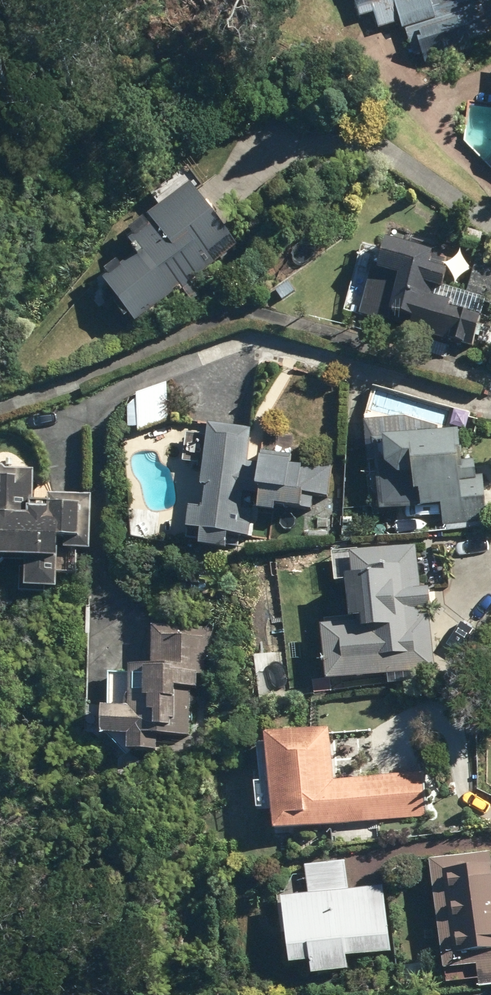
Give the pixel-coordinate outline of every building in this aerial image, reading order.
[(359,17),(375,12),(380,29),(404,22),(417,63),(490,40),(490,0),(353,0),(359,17)] [(108,280),(139,322),(241,246),(196,186),(129,235),(143,254),(108,280)] [(438,254),(391,241),(384,267),(376,265),(363,315),(476,345),(485,316),(443,304),(452,271),(435,266),(438,254)] [(191,508),(188,529),(250,537),(253,508),(312,516),(315,495),(330,497),(335,461),(262,452),(260,464),(249,462),(254,430),(212,424),(201,510),(191,508)] [(463,432),(377,441),(384,511),(443,505),(445,526),(489,521),(483,460),(466,462),(463,432)] [(5,560),(30,560),(30,588),(62,589),(63,539),(84,539),(85,506),(34,505),(35,468),(0,468),(0,565),(5,560)] [(332,678),(437,669),(430,588),(423,588),(419,546),(334,553),(337,584),(353,583),(356,621),(327,623),(332,678)] [(131,733),(130,749),(161,750),(161,736),(191,737),(192,689),(200,689),(200,676),(206,676),(206,655),(215,655),(216,628),(155,627),(154,666),(133,665),(132,708),(106,707),(105,733),(131,733)] [(334,729),(270,734),(277,828),(427,817),(424,774),(338,780),(334,729)] [(448,984),(490,982),(490,857),(443,860),(448,984)] [(387,884),(349,887),(347,862),(309,865),(311,891),(285,894),(292,962),(317,959),(317,975),(351,976),(351,956),(394,952),(387,884)]
